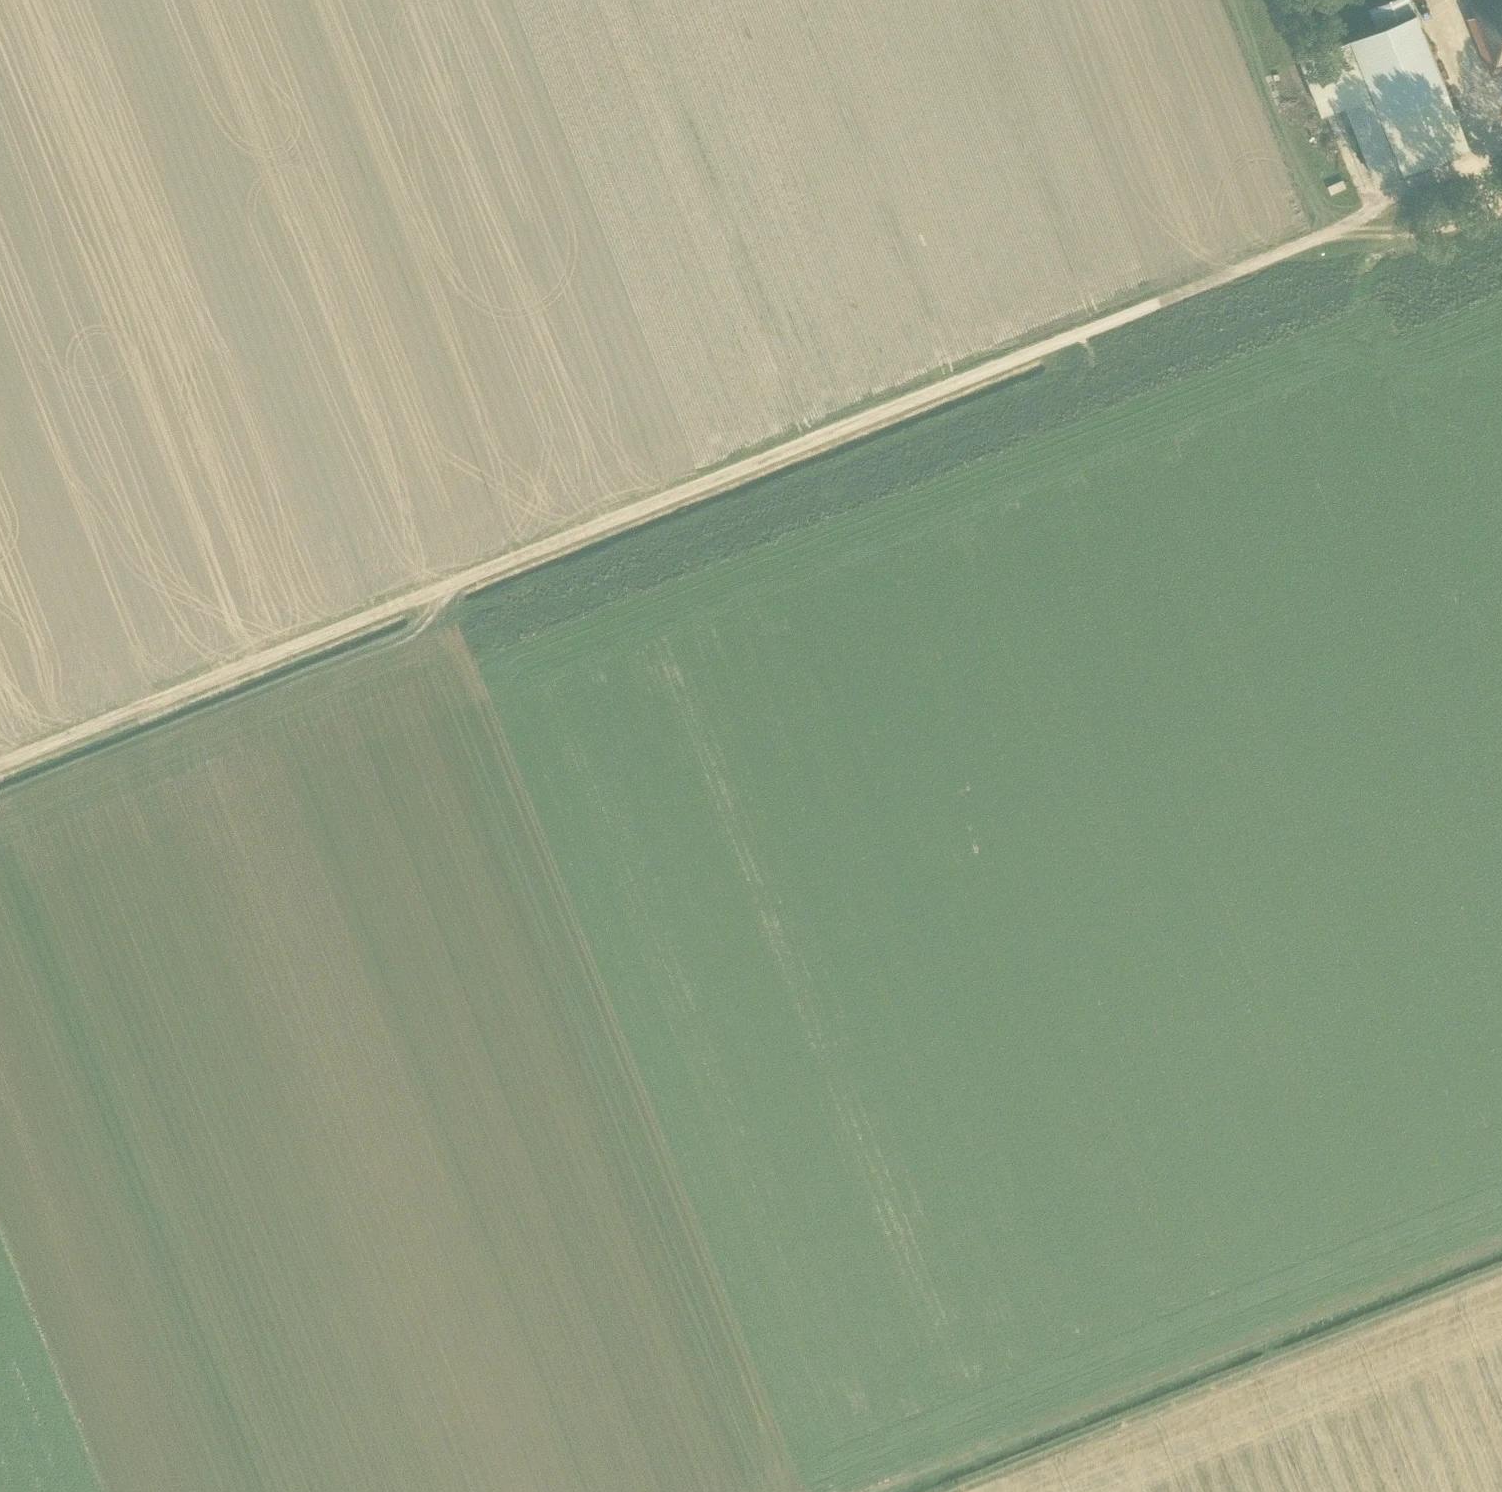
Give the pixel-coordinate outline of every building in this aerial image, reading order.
[(1304,57),(1326,113),(1347,105),(1378,182),(1471,144),(1419,11),(1417,11),(1413,0),(1387,0),(1370,7),(1378,27),(1325,48),(1304,57)] [(1476,12),(1469,15),(1492,72),(1501,68),(1501,0),(1472,0),(1476,12)]
